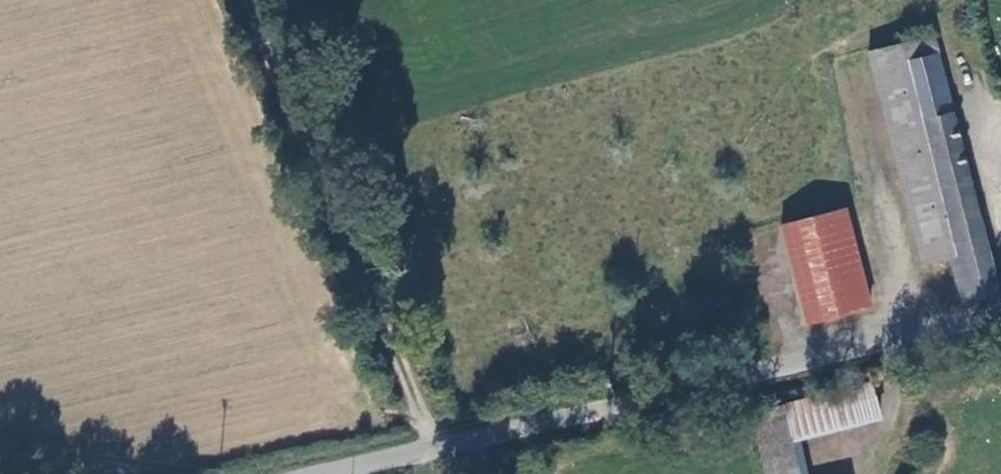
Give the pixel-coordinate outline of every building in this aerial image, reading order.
[(932,36),(896,45),(901,62),(936,54),(932,36)] [(901,62),(896,45),(867,52),(920,263),(949,256),(961,299),(997,290),(936,54),(901,62)] [(845,210),(781,226),(806,323),(869,308),(845,210)] [(748,414),(763,473),(799,473),(790,439),(877,417),(869,385),(748,414)]
